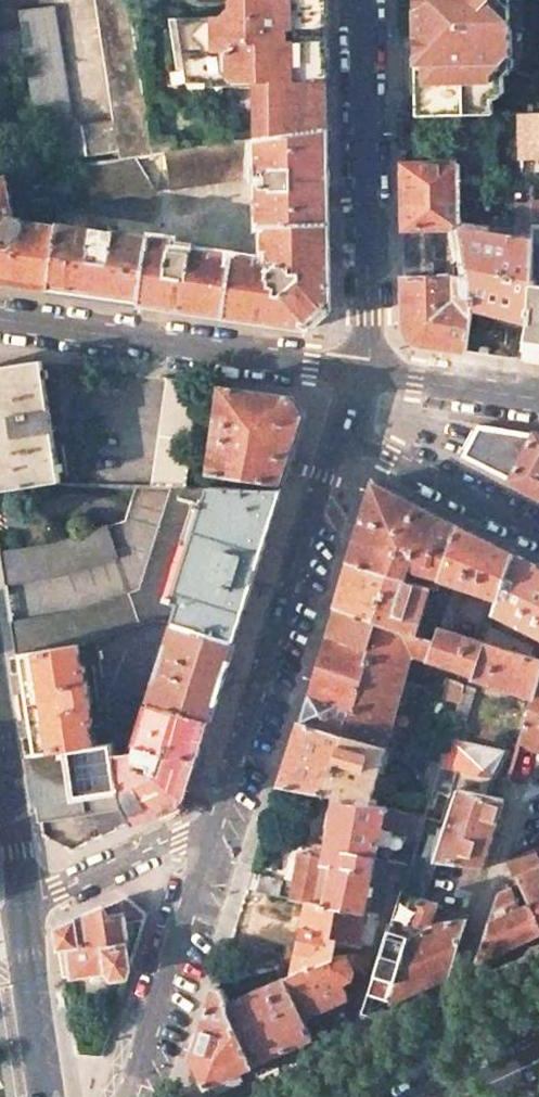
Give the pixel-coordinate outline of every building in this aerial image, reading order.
[(114,121),(118,150),(120,160),(135,158),(152,155),(129,0),(95,0),(114,121)] [(321,53),(322,53),(322,52),(323,52),(323,51),(324,51),(324,50),(324,49),(325,49),(325,22),(324,22),(324,21),(323,21),(323,20),(322,19),(321,19),(321,18),(320,18),(320,0),(250,0),(250,14),(171,17),(181,68),(193,68),(205,67),(215,77),(228,77),(258,76),(259,138),(260,138),(322,128),(321,53)] [(418,115),(418,117),(439,117),(492,116),(494,77),(513,58),(512,0),(417,0),(417,44),(418,97),(418,115)] [(0,34),(0,59),(1,68),(27,64),(44,163),(118,150),(114,121),(83,126),(70,115),(52,6),(19,10),(23,31),(0,34)] [(194,84),(228,84),(228,77),(215,77),(205,67),(193,68),(194,84)] [(538,159),(538,114),(527,114),(528,159),(538,159)] [(322,128),(259,138),(260,176),(267,176),(268,184),(260,184),(261,226),(266,226),(328,223),(327,178),(327,128),(322,128)] [(259,138),(166,153),(171,189),(260,176),(259,138)] [(120,160),(76,167),(96,201),(156,192),(135,158),(120,160)] [(460,164),(403,165),(404,229),(431,228),(461,228),(461,187),(460,164)] [(0,177),(0,283),(51,290),(59,227),(25,222),(22,219),(20,217),(13,218),(7,176),(0,177)] [(532,178),(522,178),(522,187),(532,187),(532,178)] [(258,260),(235,256),(226,316),(310,328),(320,320),(330,310),(328,223),(266,226),(267,251),(271,251),(271,260),(276,266),(272,270),(269,267),(258,265),(258,260)] [(150,237),(59,224),(59,227),(51,290),(100,297),(141,303),(150,237)] [(431,228),(404,229),(405,277),(430,277),(433,271),(432,260),(431,228)] [(461,228),(431,228),(432,260),(467,260),(461,228)] [(470,283),(474,309),(519,321),(523,322),(530,323),(530,285),(531,239),(461,228),(467,260),(470,283)] [(531,234),(531,239),(530,285),(538,287),(538,234),(531,234)] [(175,241),(150,237),(141,303),(199,312),(226,316),(235,256),(191,250),(190,251),(174,249),(175,241)] [(430,277),(405,277),(406,325),(410,335),(413,340),(417,342),(421,344),(423,345),(437,347),(467,351),(474,309),(470,283),(454,283),(454,276),(430,277)] [(530,285),(530,323),(524,350),(538,352),(538,287),(530,285)] [(0,372),(0,492),(48,485),(61,482),(43,366),(0,372)] [(200,383),(167,378),(151,486),(176,486),(186,487),(200,383)] [(222,386),(210,475),(282,486),(294,446),(304,415),(293,397),(222,386)] [(511,481),(534,434),(478,425),(463,456),(511,481)] [(511,481),(538,495),(538,435),(534,434),(511,481)] [(441,579),(459,527),(418,506),(373,484),(349,562),(408,581),(412,570),(441,579)] [(145,588),(129,593),(139,625),(153,621),(176,623),(176,622),(175,621),(181,603),(175,601),(210,487),(186,487),(176,486),(145,588)] [(281,489),(210,487),(175,601),(181,603),(175,621),(176,622),(176,623),(234,639),(258,563),(281,489)] [(0,552),(0,555),(5,585),(52,578),(65,575),(117,557),(106,525),(101,527),(52,544),(0,552)] [(498,600),(513,554),(490,543),(464,530),(459,527),(441,579),(447,581),(498,600)] [(513,554),(498,600),(494,613),(538,635),(538,568),(513,554)] [(408,581),(349,562),(342,587),(336,607),(417,635),(420,622),(431,588),(408,581)] [(71,613),(10,623),(15,654),(78,646),(139,625),(129,593),(71,613)] [(425,638),(417,635),(336,607),(305,710),(302,721),(386,746),(404,681),(410,660),(411,655),(419,657),(428,660),(434,641),(425,638)] [(222,676),(234,639),(176,623),(170,641),(166,640),(161,655),(165,656),(162,669),(158,667),(153,683),(156,684),(151,703),(209,719),(222,676)] [(473,676),(484,642),(439,628),(434,641),(428,660),(440,664),(468,674),(473,676)] [(538,678),(538,659),(484,642),(473,676),(473,677),(533,698),(538,678)] [(23,708),(30,755),(69,749),(93,745),(90,724),(93,723),(85,667),(81,667),(78,646),(15,654),(23,708)] [(538,678),(533,698),(521,735),(538,745),(538,678)] [(465,724),(475,689),(464,685),(447,736),(457,739),(461,723),(465,724)] [(184,798),(209,719),(151,703),(136,752),(130,752),(131,755),(116,758),(121,794),(122,803),(125,808),(132,822),(133,823),(184,798)] [(370,805),(370,804),(386,746),(302,721),(283,778),(282,784),(337,796),(336,799),(370,805)] [(457,739),(447,736),(437,766),(492,778),(507,750),(457,739)] [(69,749),(30,755),(38,806),(40,821),(94,812),(125,808),(122,803),(121,794),(116,758),(113,743),(93,745),(69,749)] [(441,803),(445,789),(432,786),(429,793),(430,802),(441,803)] [(490,846),(505,800),(460,790),(437,862),(436,864),(483,869),(490,846)] [(381,830),(386,807),(370,804),(370,805),(336,799),(325,849),(376,858),(381,830)] [(404,842),(417,845),(424,816),(386,807),(381,830),(405,836),(404,842)] [(125,808),(94,812),(103,837),(132,822),(125,808)] [(538,866),(538,848),(509,860),(517,876),(538,866)] [(376,859),(376,858),(325,849),(324,857),(323,860),(332,863),(324,906),(339,909),(365,913),(376,859)] [(324,857),(299,851),(290,899),(308,903),(324,906),(332,863),(323,860),(324,857)] [(403,891),(425,898),(436,864),(437,862),(414,855),(411,866),(403,891)] [(517,876),(530,903),(531,902),(538,918),(538,866),(517,876)] [(271,894),(275,881),(251,875),(247,888),(271,894)] [(538,935),(538,918),(531,902),(530,903),(520,907),(510,887),(499,891),(489,923),(478,961),(479,962),(536,936),(538,935)] [(379,1008),(392,1002),(399,979),(402,979),(411,950),(409,950),(421,911),(425,898),(403,891),(366,1014),(379,1008)] [(103,907),(57,929),(60,949),(64,978),(105,972),(112,979),(127,977),(131,968),(127,947),(129,947),(125,923),(145,920),(147,914),(127,897),(103,907)] [(332,943),(339,909),(324,906),(308,903),(294,974),(334,956),(336,947),(336,944),(332,943)] [(364,918),(365,913),(339,909),(332,943),(336,944),(336,947),(359,946),(362,925),(364,918)] [(413,992),(450,975),(467,919),(434,918),(435,915),(421,911),(409,950),(411,950),(402,979),(399,979),(392,1002),(413,992)] [(361,993),(380,930),(362,925),(359,946),(336,947),(334,956),(294,974),(285,978),(303,1019),(342,1002),(346,988),(356,992),(361,993)] [(297,1046),(311,1039),(303,1019),(285,978),(228,1002),(226,1003),(253,1066),(297,1046)] [(241,1071),(253,1066),(226,1003),(228,1002),(222,989),(215,987),(193,1057),(207,1087),(241,1071)]
